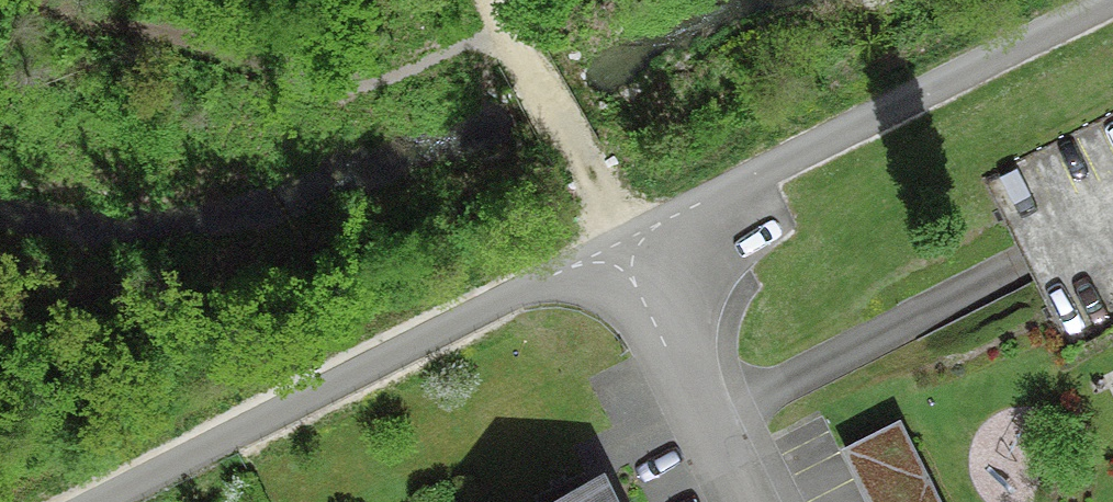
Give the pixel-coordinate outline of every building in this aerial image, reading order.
[(914,414),(856,442),(886,501),(957,501),(914,414)] [(590,483),(551,501),(600,501),(590,483)]
